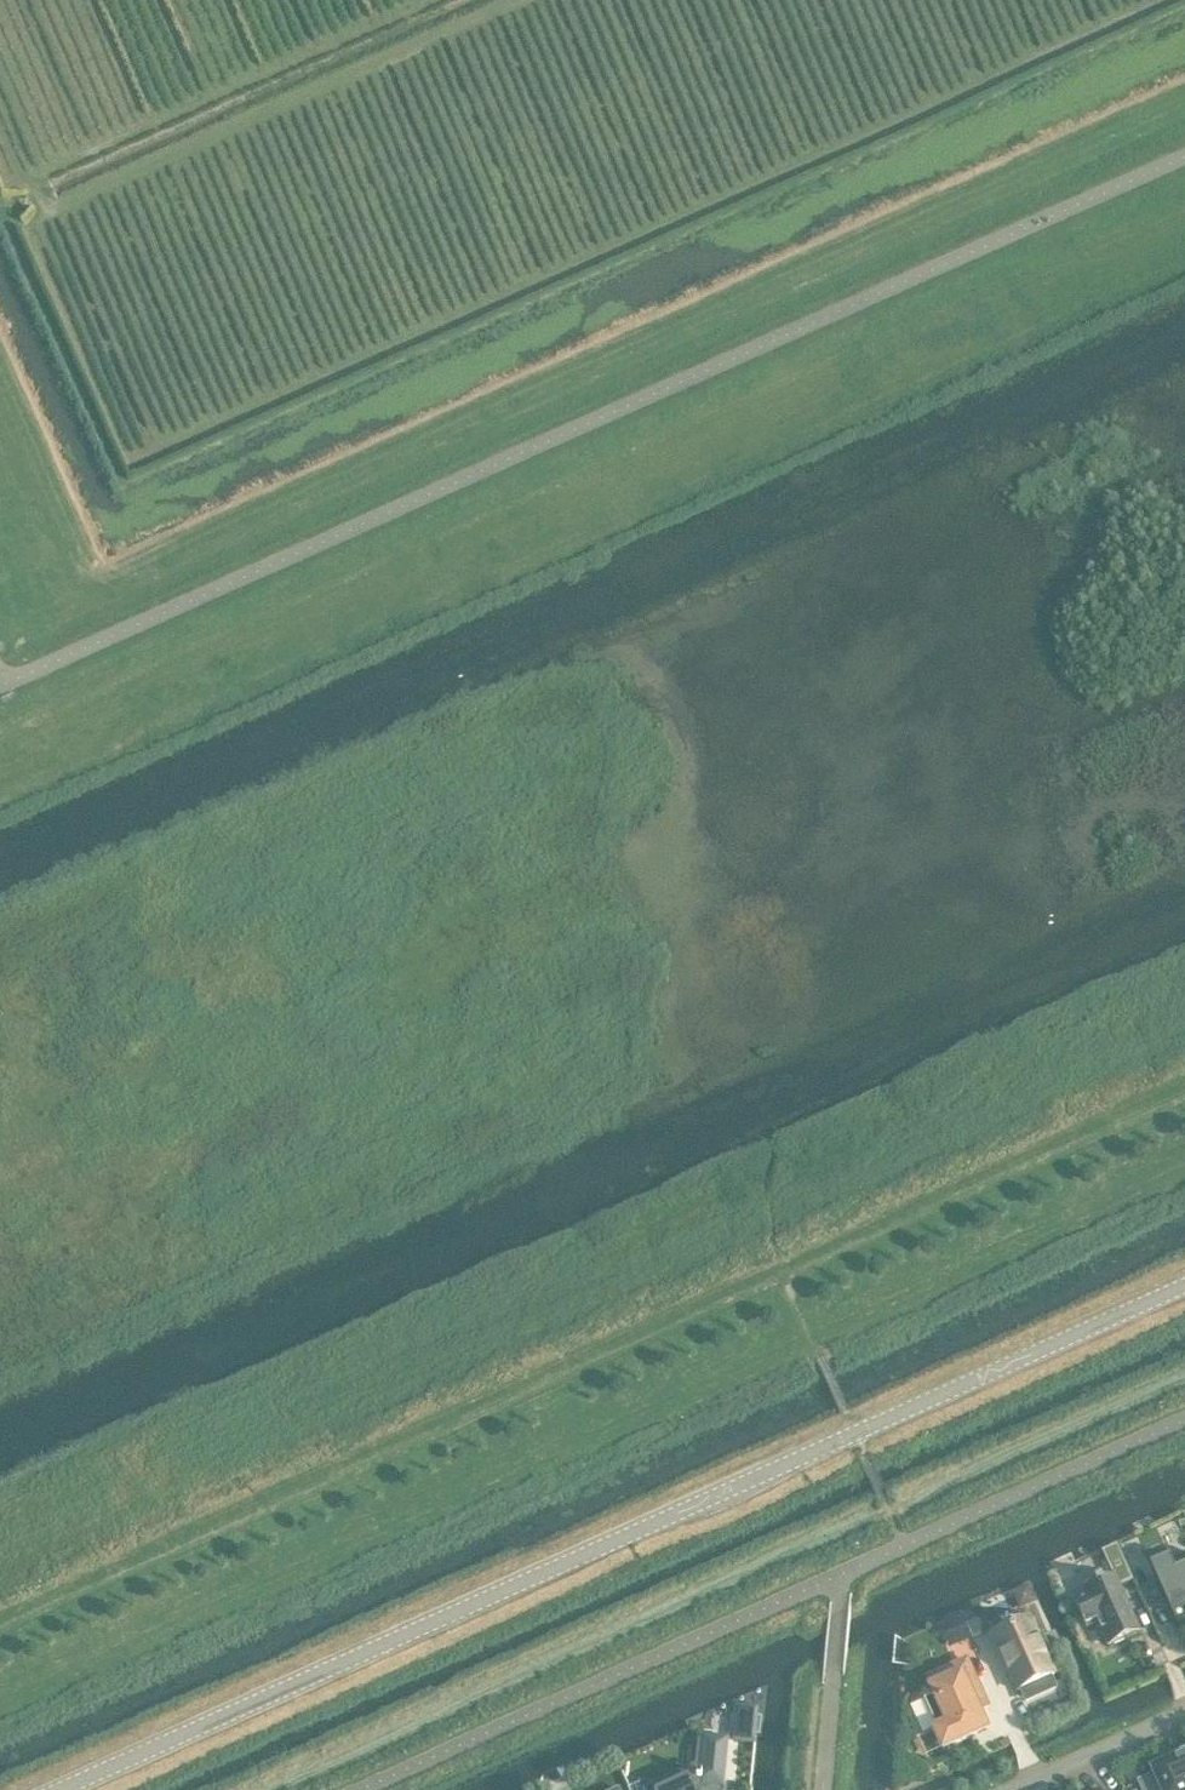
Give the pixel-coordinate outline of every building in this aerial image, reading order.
[(1113,1574),(1128,1567),(1117,1543),(1102,1550),(1113,1574)] [(1172,1561),(1170,1557),(1150,1566),(1177,1626),(1184,1623),(1184,1555),(1172,1561)] [(1140,1633),(1114,1577),(1102,1582),(1101,1581),(1095,1583),(1096,1585),(1084,1591),(1086,1596),(1074,1601),(1086,1628),(1098,1622),(1109,1647),(1140,1633)] [(986,1630),(976,1608),(962,1614),(972,1637),(986,1630)] [(972,1637),(962,1614),(948,1620),(958,1643),(972,1637)] [(1051,1655),(1042,1635),(1037,1637),(1029,1620),(992,1636),(1017,1691),(1054,1675),(1046,1657),(1051,1655)] [(943,1750),(987,1730),(979,1710),(987,1706),(967,1661),(929,1678),(933,1687),(930,1688),(934,1696),(924,1700),(937,1729),(934,1730),(943,1750)] [(736,1708),(733,1741),(753,1743),(756,1710),(736,1708)] [(728,1740),(704,1737),(700,1775),(698,1774),(698,1779),(689,1778),(685,1780),(681,1772),(643,1789),(644,1789),(723,1789),(728,1740)] [(1170,1760),(1170,1761),(1151,1770),(1153,1775),(1138,1782),(1142,1789),(1184,1789),(1184,1754),(1170,1760)]
